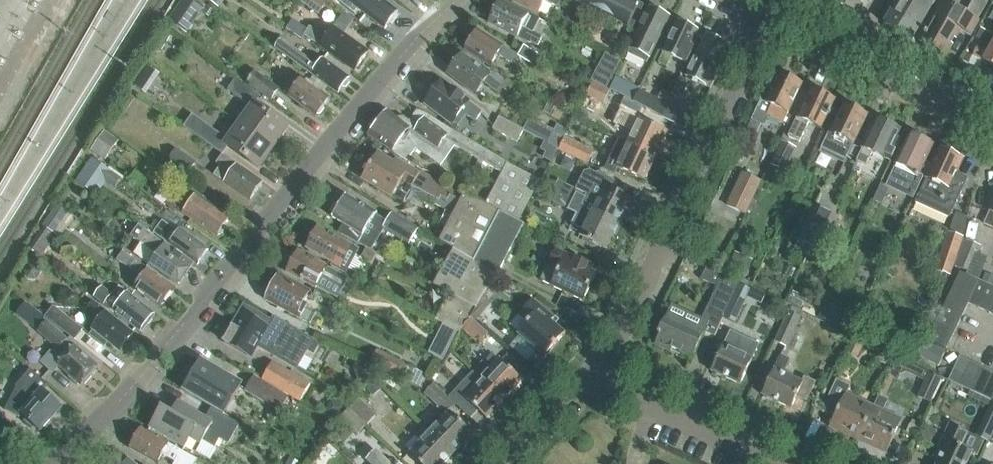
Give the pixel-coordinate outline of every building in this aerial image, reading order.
[(193,0),(179,0),(166,20),(185,33),(203,6),(193,0)] [(321,0),(302,0),(300,2),(319,15),(327,4),(321,0)] [(338,2),(354,15),(359,9),(385,28),(389,23),(391,24),(398,14),(396,13),(398,10),(384,0),(339,0),(338,2)] [(539,14),(545,3),(558,9),(559,6),(562,0),(511,0),(539,14)] [(565,0),(562,0),(559,6),(576,14),(580,7),(565,0)] [(631,29),(642,7),(637,4),(638,1),(635,0),(572,0),(631,29)] [(834,1),(856,11),(862,0),(835,0),(834,1)] [(911,40),(935,0),(901,0),(886,25),(911,40)] [(959,32),(969,38),(990,5),(982,0),(979,0),(968,17),(947,4),(924,43),(926,44),(925,45),(926,49),(932,52),(935,52),(936,50),(945,56),(959,32)] [(531,16),(530,18),(502,2),(490,23),(530,45),(531,44),(538,48),(543,39),(534,34),(541,21),(531,16)] [(626,55),(646,64),(668,19),(648,9),(626,55)] [(687,64),(696,46),(692,44),(698,32),(678,23),(658,63),(667,68),(672,57),(687,64)] [(975,35),(987,42),(992,34),(980,26),(975,35)] [(303,36),(356,72),(369,53),(335,29),(327,40),(309,28),(303,36)] [(462,50),(487,66),(495,55),(508,64),(514,55),(476,29),(462,50)] [(155,47),(160,51),(169,37),(164,33),(155,47)] [(711,90),(717,76),(712,74),(726,45),(707,36),(693,66),(692,66),(687,78),(711,90)] [(277,49),(340,94),(351,79),(324,60),(319,67),(295,50),(295,51),(282,42),(277,49)] [(988,52),(977,46),(972,56),(983,61),(992,67),(992,44),(988,52)] [(518,57),(528,62),(533,52),(523,47),(518,57)] [(448,75),(474,95),(482,84),(495,94),(503,83),(481,66),(479,68),(463,56),(448,75)] [(612,81),(621,64),(606,56),(597,73),(612,81)] [(143,92),(155,72),(147,67),(134,86),(143,92)] [(263,97),(268,101),(276,88),(253,71),(243,83),(263,97)] [(329,99),(292,71),(279,90),(315,117),(329,99)] [(767,116),(783,124),(801,85),(779,74),(765,101),(761,99),(751,119),(763,125),(767,116)] [(242,127),(275,150),(290,130),(256,106),(263,97),(243,83),(239,80),(230,92),(249,106),(249,107),(254,111),(242,127)] [(600,80),(597,85),(606,89),(608,85),(600,80)] [(508,81),(501,89),(508,94),(514,86),(508,81)] [(604,104),(610,91),(606,89),(597,85),(592,82),(585,94),(604,104)] [(426,105),(452,124),(461,113),(474,123),(481,113),(442,84),(426,105)] [(620,95),(632,101),(637,90),(626,84),(620,95)] [(126,109),(134,98),(123,90),(115,101),(126,109)] [(635,103),(662,117),(672,95),(663,90),(658,101),(640,92),(635,103)] [(788,138),(799,143),(809,122),(821,128),(834,100),(811,90),(788,138)] [(672,95),(662,117),(686,129),(692,117),(677,110),(682,100),(672,95)] [(829,133),(821,149),(845,160),(853,144),(854,144),(867,116),(864,114),(863,112),(858,109),(856,111),(844,105),(830,133),(829,133)] [(629,144),(656,157),(669,132),(621,109),(613,125),(633,135),(629,144)] [(388,111),(370,136),(387,149),(406,161),(415,149),(440,166),(454,146),(501,174),(484,206),(499,213),(518,223),(540,181),(507,164),(428,115),(418,111),(408,126),(388,111)] [(261,170),(275,150),(242,127),(236,136),(228,130),(223,137),(192,115),(184,127),(222,154),(228,146),(261,170)] [(515,143),(522,132),(498,118),(491,130),(515,143)] [(522,132),(556,151),(557,150),(563,137),(529,118),(522,132)] [(890,163),(900,142),(895,140),(899,131),(876,120),(856,162),(866,167),(872,154),(890,163)] [(118,142),(104,133),(92,151),(106,160),(118,142)] [(924,162),(932,146),(909,136),(887,183),(888,184),(890,182),(896,187),(902,190),(910,192),(908,196),(914,199),(929,165),(924,162)] [(557,150),(587,164),(593,151),(563,137),(557,150)] [(656,157),(629,144),(618,139),(609,157),(620,162),(616,169),(644,183),(656,157)] [(781,141),(770,165),(782,171),(794,147),(781,141)] [(189,173),(196,164),(177,150),(170,160),(189,173)] [(965,181),(954,176),(962,160),(939,150),(915,202),(950,218),(967,179),(965,181)] [(210,174),(226,185),(253,203),(265,185),(218,153),(212,162),(216,165),(210,174)] [(361,179),(400,205),(411,188),(421,192),(418,198),(453,215),(440,242),(453,250),(471,261),(473,262),(475,263),(499,213),(484,206),(420,175),(419,177),(395,161),(393,164),(378,154),(361,179)] [(93,196),(108,173),(92,162),(76,185),(93,196)] [(727,205),(745,214),(760,181),(750,176),(742,173),(733,192),(727,205)] [(593,212),(619,226),(624,215),(628,216),(634,203),(635,203),(635,202),(611,190),(615,183),(599,174),(587,197),(583,207),(594,212),(593,212)] [(558,206),(567,211),(577,192),(567,187),(563,196),(558,206)] [(880,204),(887,190),(879,187),(873,200),(880,204)] [(552,191),(547,200),(558,206),(563,196),(552,191)] [(577,192),(567,211),(578,216),(587,197),(577,192)] [(205,203),(207,200),(195,193),(181,213),(219,238),(231,220),(205,203)] [(339,235),(353,243),(371,251),(384,230),(409,246),(419,230),(393,214),(387,224),(376,217),(378,214),(368,207),(366,211),(346,198),(332,219),(344,227),(339,235)] [(983,225),(992,229),(992,203),(983,225)] [(56,232),(67,215),(57,208),(46,225),(56,232)] [(811,247),(827,214),(814,208),(798,241),(811,247)] [(606,251),(619,226),(593,212),(580,237),(606,251)] [(524,225),(518,223),(499,213),(475,263),(474,265),(497,277),(496,277),(498,278),(524,225)] [(837,219),(827,214),(811,247),(822,252),(837,219)] [(150,235),(198,266),(208,252),(159,220),(150,235)] [(953,222),(949,234),(962,238),(966,227),(953,222)] [(41,258),(57,233),(56,232),(46,225),(29,250),(41,258)] [(165,248),(148,236),(134,226),(128,235),(137,242),(134,246),(134,255),(153,268),(179,286),(189,270),(190,271),(193,267),(179,258),(179,259),(165,249),(165,248)] [(358,251),(318,229),(306,250),(334,265),(332,268),(346,275),(358,251)] [(950,274),(962,238),(949,234),(937,270),(950,274)] [(969,273),(980,246),(967,241),(957,267),(969,273)] [(365,249),(360,258),(371,264),(376,255),(365,249)] [(471,261),(453,250),(453,251),(455,252),(434,284),(449,295),(471,261)] [(596,275),(579,267),(581,263),(555,251),(540,283),(583,302),(596,275)] [(118,261),(130,269),(135,261),(123,253),(118,261)] [(290,261),(287,267),(289,273),(289,274),(317,290),(323,279),(338,287),(343,290),(349,279),(300,253),(300,254),(296,260),(290,261)] [(752,262),(735,254),(728,269),(745,277),(752,262)] [(137,274),(145,279),(136,291),(162,309),(176,289),(135,261),(130,269),(137,274)] [(475,263),(473,262),(452,294),(454,296),(474,265),(475,263)] [(25,271),(28,277),(35,278),(39,272),(36,265),(29,265),(25,271)] [(474,265),(454,296),(474,309),(495,276),(496,277),(497,277),(474,265)] [(971,298),(979,281),(956,271),(941,305),(963,315),(968,304),(979,309),(982,303),(971,298)] [(982,280),(992,284),(992,275),(985,272),(982,280)] [(266,302),(309,326),(315,315),(300,307),(308,292),(279,277),(266,302)] [(979,281),(971,298),(982,303),(979,309),(989,313),(992,305),(992,287),(979,281)] [(127,295),(123,301),(104,286),(95,298),(114,312),(115,311),(141,331),(153,315),(127,295)] [(671,305),(657,335),(658,336),(654,346),(670,353),(672,350),(692,359),(704,333),(714,337),(734,293),(718,286),(701,319),(671,305)] [(442,311),(437,323),(461,333),(463,330),(464,326),(470,319),(476,310),(474,309),(451,296),(442,311)] [(733,297),(723,318),(734,323),(743,301),(733,297)] [(529,321),(518,334),(546,358),(565,335),(551,322),(554,318),(533,300),(521,314),(529,321)] [(45,318),(25,302),(17,312),(37,328),(45,318)] [(95,332),(90,338),(103,348),(108,341),(122,352),(136,333),(95,303),(89,311),(102,321),(94,331),(95,332)] [(963,315),(941,305),(932,325),(954,335),(963,315)] [(320,344),(274,318),(271,322),(245,306),(224,343),(252,359),(258,347),(296,369),(307,351),(314,355),(320,344)] [(46,320),(75,341),(82,331),(53,310),(46,320)] [(784,347),(798,316),(789,312),(774,343),(784,347)] [(463,330),(478,344),(487,334),(470,319),(464,326),(463,330)] [(90,376),(97,368),(73,347),(72,348),(66,342),(67,342),(45,324),(37,334),(57,350),(53,354),(51,354),(41,365),(53,374),(59,367),(71,377),(69,379),(78,387),(80,385),(82,386),(84,384),(85,385),(92,377),(90,376)] [(954,335),(932,325),(926,338),(948,348),(954,335)] [(442,326),(436,337),(450,344),(456,334),(442,326)] [(729,333),(711,371),(740,385),(759,345),(730,331),(729,333)] [(846,351),(857,356),(864,343),(852,337),(846,351)] [(911,359),(919,343),(909,338),(901,354),(911,359)] [(919,356),(940,366),(946,355),(924,345),(919,356)] [(376,349),(370,362),(399,376),(419,385),(423,377),(425,373),(404,364),(405,362),(376,349)] [(783,375),(789,361),(780,357),(762,396),(791,409),(798,396),(807,400),(816,380),(807,376),(803,384),(783,375)] [(971,363),(960,358),(949,381),(961,387),(971,363)] [(898,359),(889,376),(895,379),(897,380),(899,376),(906,362),(898,359)] [(242,384),(202,360),(185,390),(225,413),(242,384)] [(486,367),(479,375),(506,401),(523,383),(500,360),(490,371),(486,367)] [(258,380),(297,402),(307,384),(269,362),(258,380)] [(971,363),(961,387),(971,392),(982,368),(971,363)] [(982,397),(992,374),(992,373),(982,368),(971,392),(982,397)] [(41,431),(61,408),(42,391),(48,385),(30,370),(15,387),(16,388),(5,410),(19,418),(22,415),(41,431)] [(878,384),(890,390),(895,379),(889,376),(883,373),(878,384)] [(917,397),(929,403),(940,380),(928,374),(917,397)] [(992,402),(992,401),(992,374),(982,397),(992,402)] [(258,380),(255,378),(247,391),(281,411),(289,398),(258,380)] [(506,401),(483,379),(465,398),(488,420),(506,401)] [(824,407),(837,413),(830,427),(859,440),(874,407),(846,394),(850,385),(837,379),(824,407)] [(375,381),(366,389),(372,395),(381,387),(375,381)] [(890,390),(878,384),(874,393),(880,396),(885,399),(890,390)] [(448,415),(430,433),(453,456),(473,435),(450,413),(456,406),(434,385),(426,394),(448,415)] [(880,396),(874,407),(859,440),(888,453),(903,421),(884,412),(889,401),(885,399),(880,396)] [(332,399),(325,411),(336,417),(343,405),(332,399)] [(358,399),(349,409),(364,424),(365,425),(374,415),(358,399)] [(240,426),(212,411),(207,420),(179,404),(174,414),(163,408),(162,410),(159,409),(152,420),(155,422),(151,429),(186,449),(191,439),(202,445),(204,441),(216,448),(221,440),(230,444),(240,426)] [(340,421),(354,434),(364,424),(349,409),(340,421)] [(942,454),(937,463),(968,463),(972,454),(978,457),(985,442),(950,425),(937,452),(942,454)] [(430,433),(424,428),(416,436),(422,441),(410,454),(420,463),(445,463),(453,456),(430,433)] [(143,430),(131,451),(155,463),(159,463),(163,457),(175,463),(196,463),(198,460),(143,430)] [(121,454),(113,463),(134,463),(121,454)] [(379,455),(373,462),(372,463),(388,463),(379,455)]
